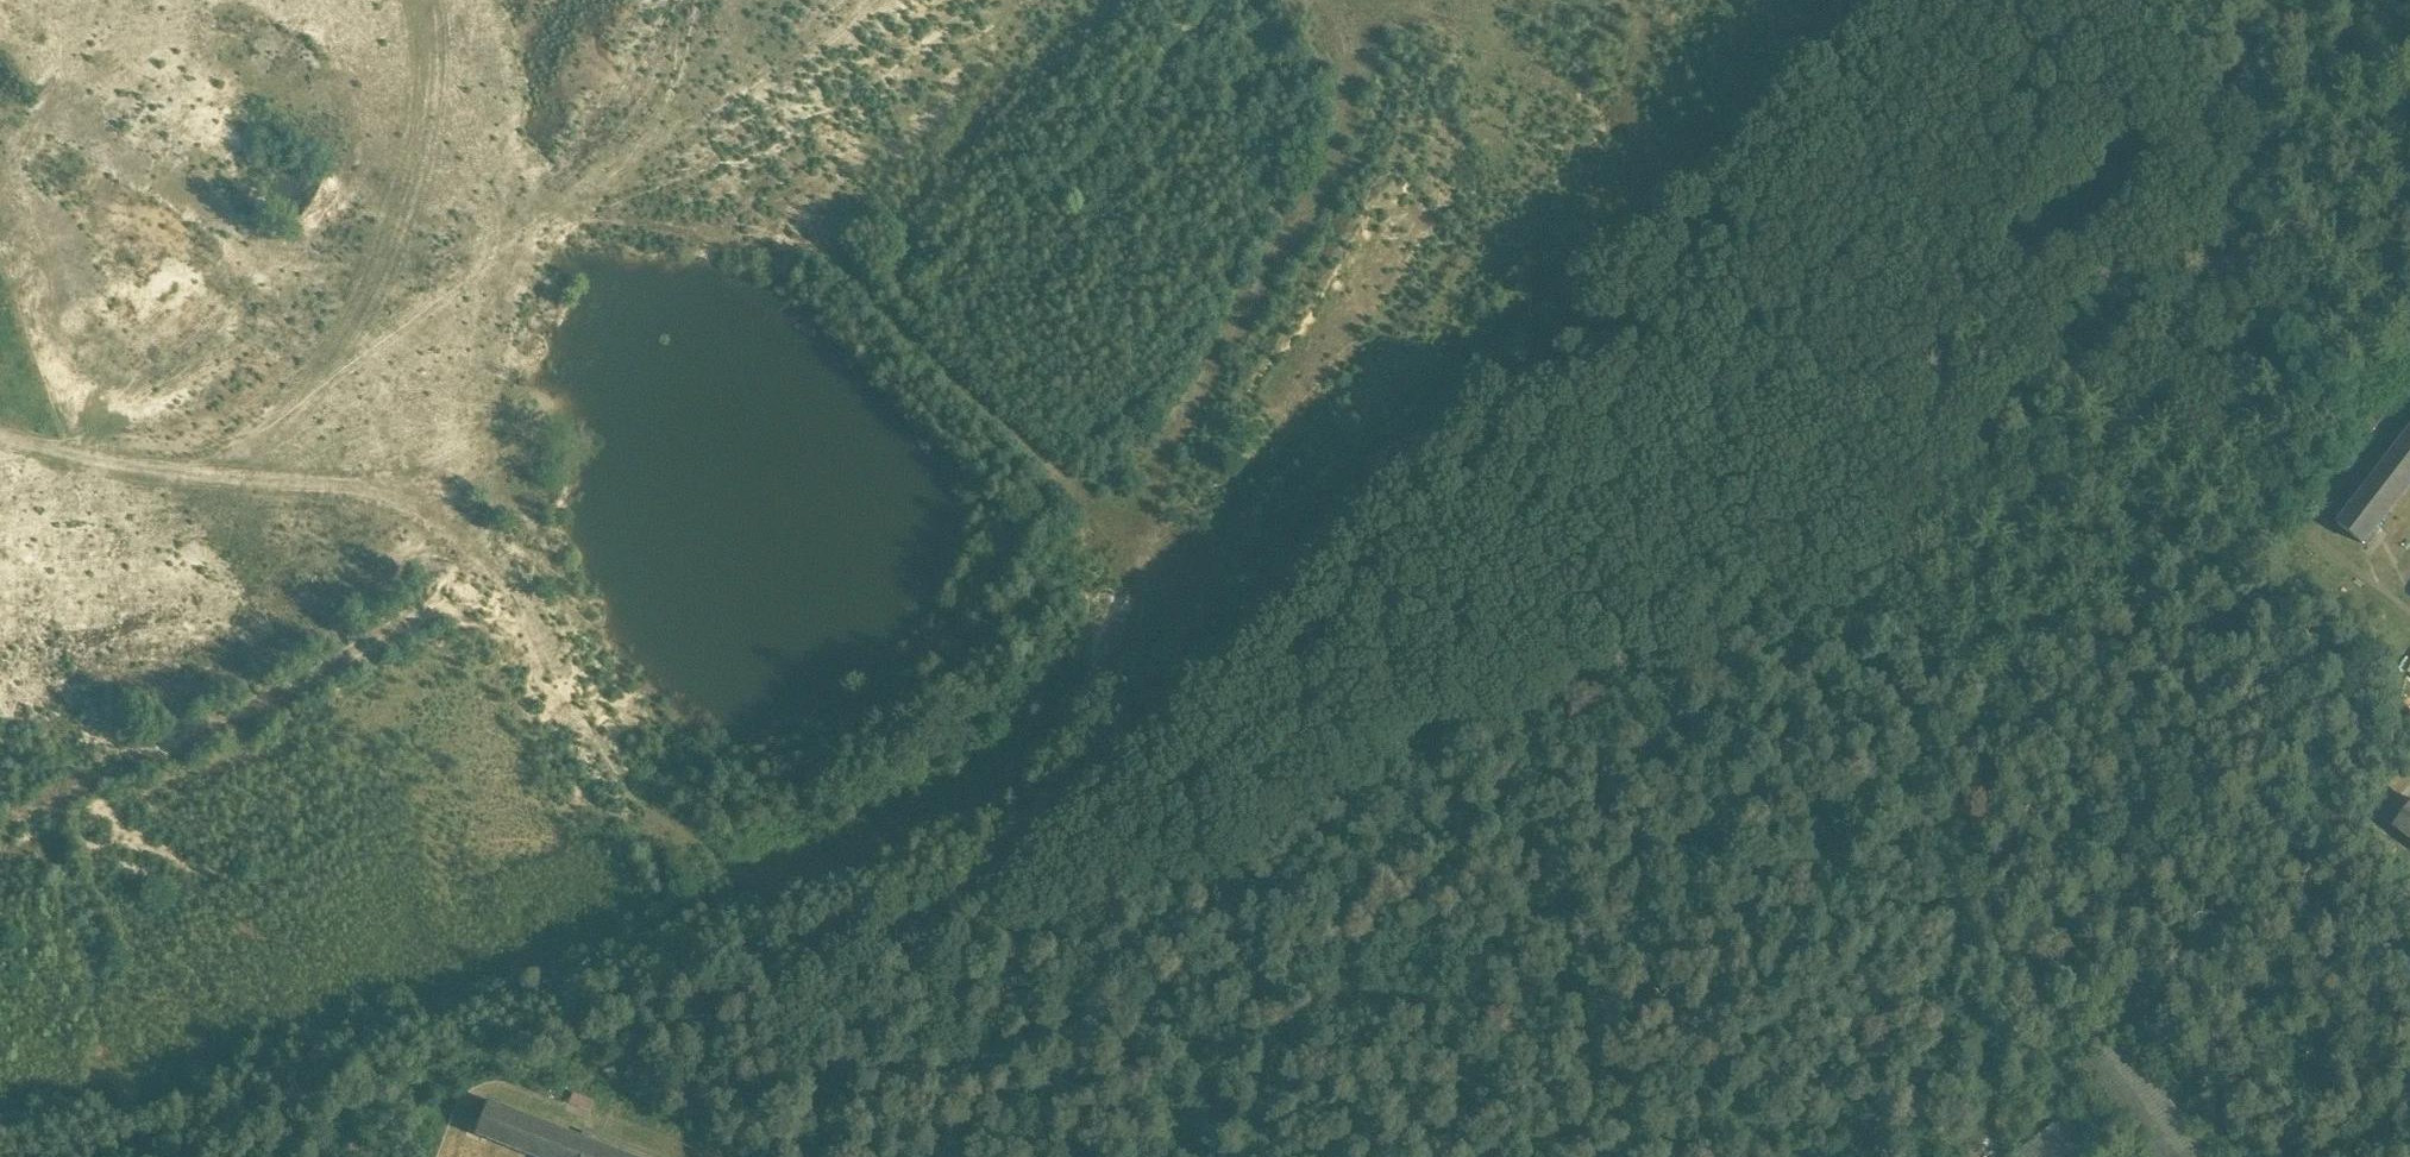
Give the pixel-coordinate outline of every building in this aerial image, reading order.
[(2376,409),(2363,427),(2372,434),(2386,416),(2376,409)] [(2391,455),(2392,456),(2339,525),(2364,544),(2409,484),(2409,430),(2391,455)] [(2396,825),(2409,836),(2409,806),(2396,825)] [(2065,1119),(2044,1090),(2033,1098),(2054,1127),(2015,1155),(2017,1156),(2093,1156),(2065,1119)] [(594,1101),(573,1093),(568,1104),(589,1112),(594,1101)] [(605,1149),(606,1148),(569,1134),(569,1135),(488,1104),(477,1134),(536,1156),(625,1156),(605,1149)]
